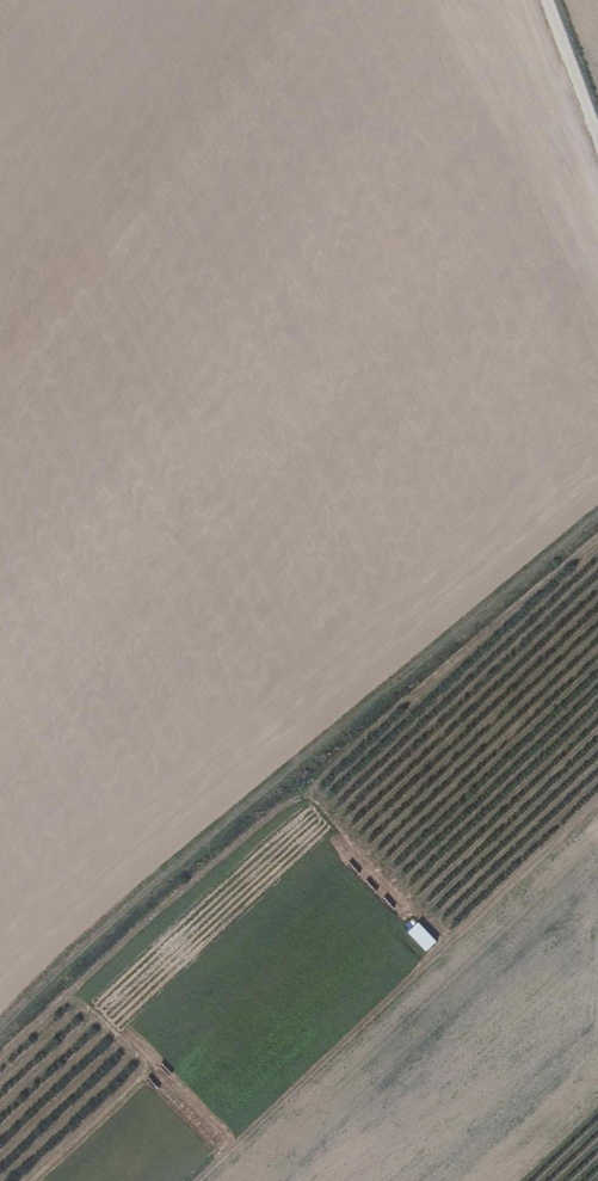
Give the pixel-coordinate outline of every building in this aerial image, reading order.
[(419,923),(408,933),(427,952),(437,942),(419,923)]
